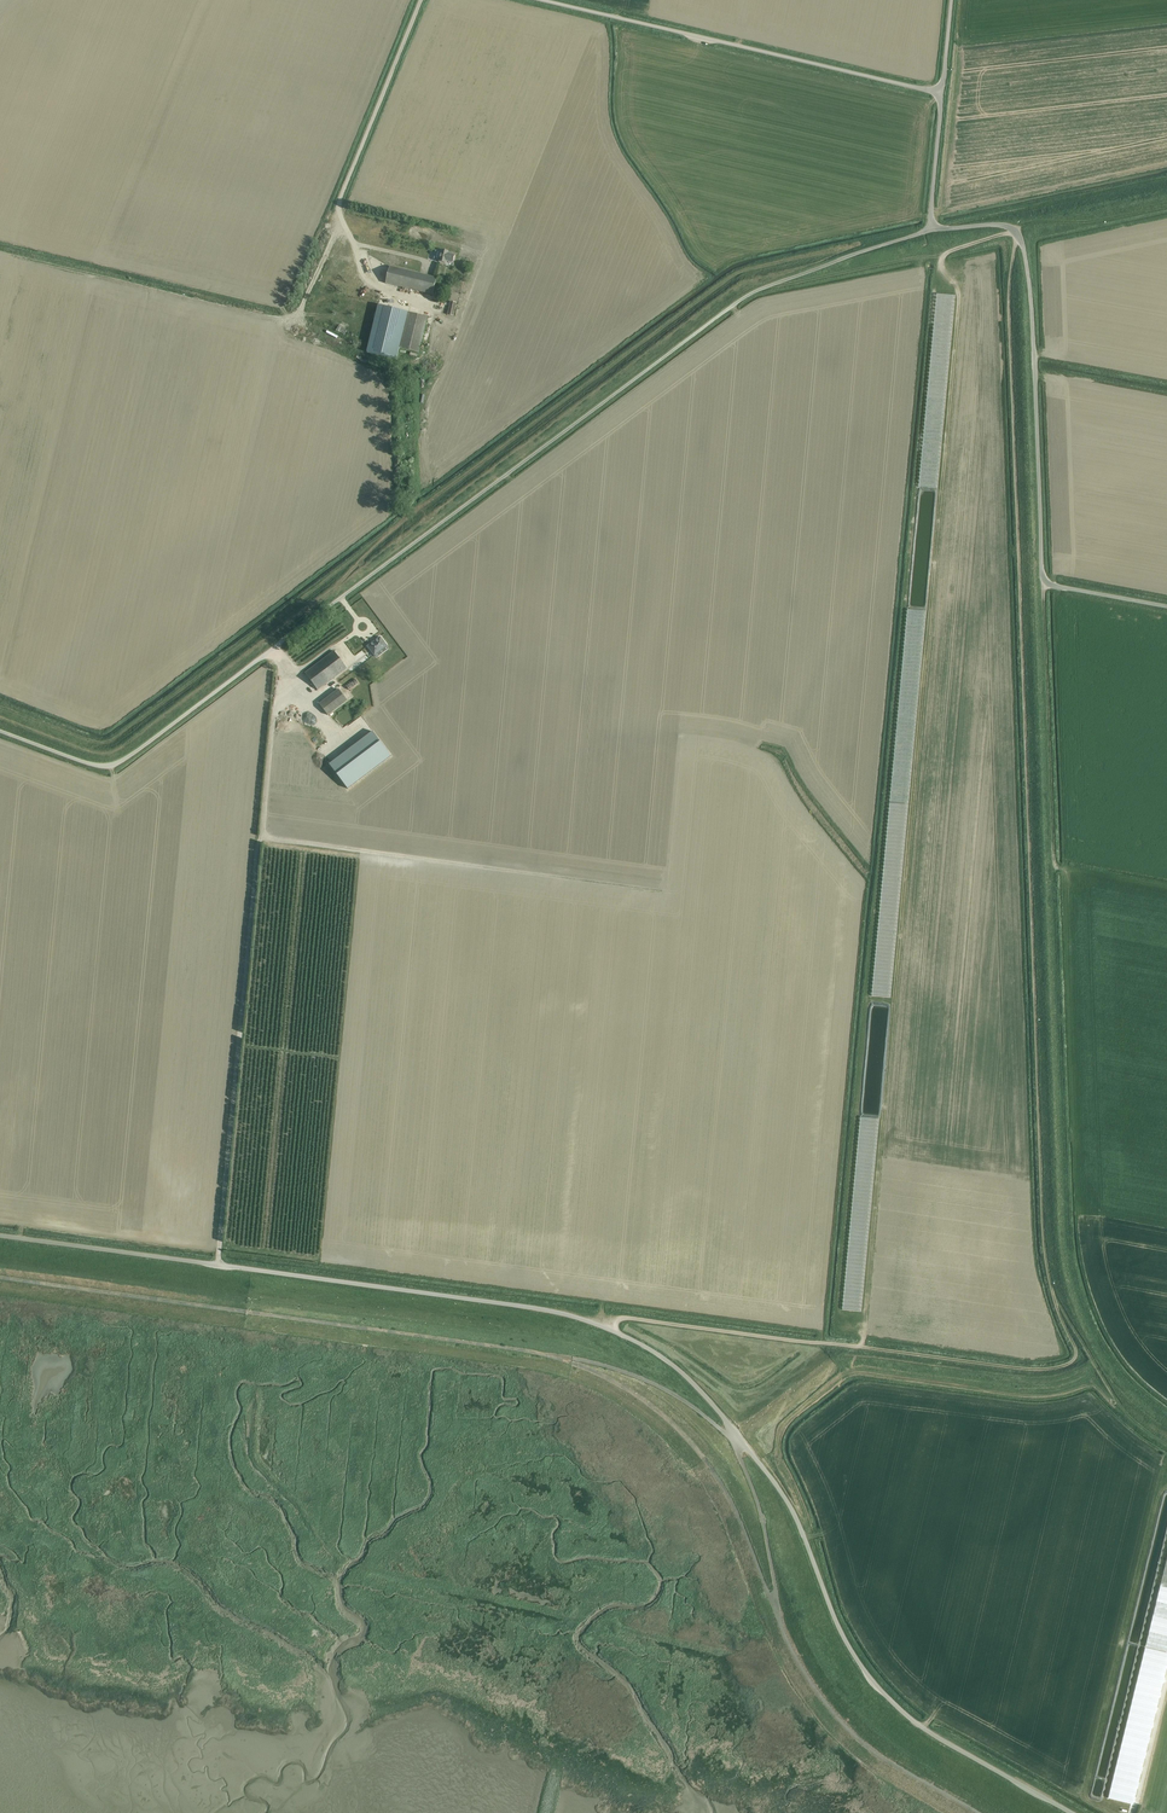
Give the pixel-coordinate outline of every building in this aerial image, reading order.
[(442,250),(439,263),(446,264),(446,262),(453,264),(455,256),(448,254),(449,252),(442,250)] [(390,267),(386,284),(433,295),(437,278),(390,267)] [(450,302),(447,315),(454,316),(456,303),(450,302)] [(397,360),(400,349),(409,313),(378,305),(367,352),(397,360)] [(400,349),(419,353),(428,317),(409,313),(400,349)] [(336,330),(344,335),(346,336),(348,333),(346,332),(347,331),(339,326),(336,330)] [(374,654),(386,645),(380,636),(367,645),(374,654)] [(334,652),(305,674),(318,690),(347,668),(334,652)] [(349,691),(358,684),(355,679),(346,686),(349,691)] [(339,689),(319,704),(328,715),(348,701),(339,689)] [(373,732),(329,764),(348,789),(391,756),(373,732)] [(861,1117),(843,1310),(861,1311),(879,1119),(861,1117)] [(1108,1798),(1133,1804),(1166,1666),(1166,1558),(1108,1798)]
